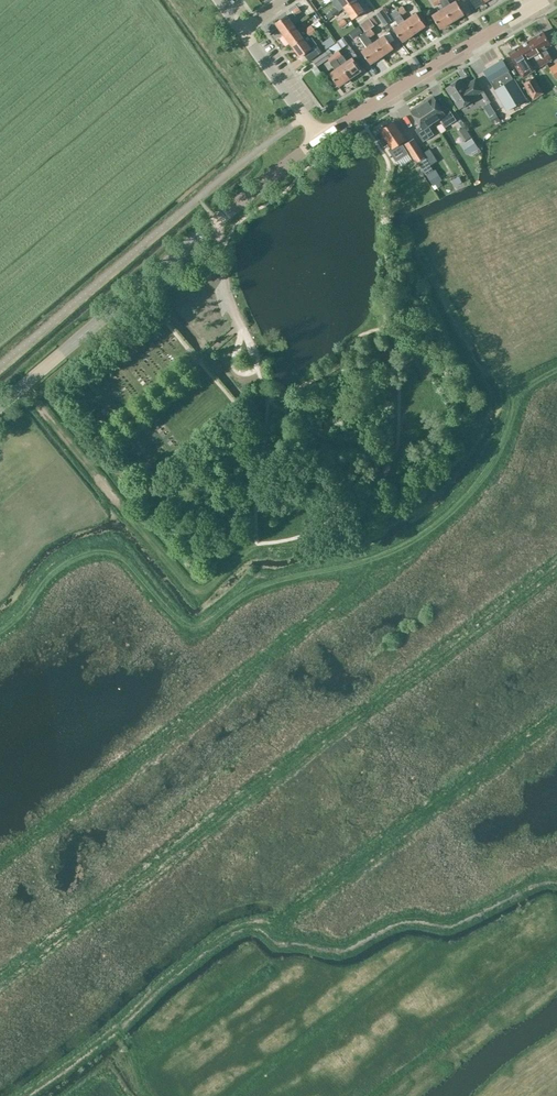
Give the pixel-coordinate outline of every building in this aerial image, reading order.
[(353,19),(364,11),(357,0),(355,0),(345,7),(353,19)] [(441,2),(445,8),(453,21),(465,14),(456,0),(451,4),(449,0),(440,0),(441,2)] [(310,4),(305,6),(308,15),(313,13),(310,4)] [(403,6),(397,10),(401,16),(407,12),(403,6)] [(298,7),(292,11),(296,15),(301,11),(298,7)] [(330,12),(334,17),(340,13),(336,8),(330,12)] [(441,28),(453,21),(445,8),(433,15),(441,28)] [(377,14),(385,26),(391,21),(383,10),(377,14)] [(401,16),(397,10),(392,14),(396,20),(401,16)] [(417,13),(406,21),(414,34),(426,26),(417,13)] [(287,15),(276,23),(284,34),(295,26),(287,15)] [(373,17),(370,19),(369,19),(360,25),(365,32),(370,38),(375,35),(371,28),(375,26),(379,24),(373,17)] [(344,19),(338,23),(341,27),(347,23),(344,19)] [(305,28),(299,32),(295,26),(284,34),(292,45),(304,37),(308,35),(315,30),(322,26),(318,21),(312,25),(305,29),(305,28)] [(406,21),(394,29),(403,42),(414,34),(406,21)] [(359,36),(363,32),(359,27),(354,30),(359,36)] [(304,37),(292,45),(300,57),(317,44),(312,38),(318,34),(315,30),(308,35),(304,37)] [(336,43),(328,32),(318,38),(326,50),(336,43)] [(360,36),(364,42),(367,47),(362,51),(371,64),(382,56),(373,43),(370,38),(365,32),(360,36)] [(543,32),(532,39),(546,64),(552,60),(546,49),(551,46),(543,32)] [(385,35),(373,43),(382,56),(394,48),(385,35)] [(532,39),(520,46),(535,70),(529,59),(534,56),(540,67),(546,64),(532,39)] [(413,41),(405,44),(407,51),(415,48),(413,41)] [(342,56),(339,51),(342,49),(338,43),(330,49),(350,78),(362,70),(353,57),(347,61),(343,56),(342,56)] [(520,46),(509,53),(517,66),(521,63),(528,74),(535,70),(520,46)] [(330,50),(313,61),(317,66),(328,59),(335,70),(330,74),(339,86),(350,78),(330,49),(329,49),(330,50)] [(491,83),(496,91),(495,91),(508,112),(527,100),(514,80),(509,72),(510,72),(503,61),(484,72),(491,83)] [(534,77),(524,83),(528,91),(533,99),(544,93),(534,77)] [(447,88),(460,108),(474,99),(473,97),(483,91),(476,79),(469,84),(469,85),(466,87),(461,79),(447,88)] [(434,97),(423,104),(434,122),(440,119),(446,127),(457,120),(449,108),(443,112),(434,97)] [(429,126),(434,122),(423,104),(412,112),(421,126),(416,130),(424,142),(434,135),(429,126)] [(496,114),(489,118),(493,124),(500,120),(496,114)] [(402,143),(406,140),(394,122),(381,131),(381,132),(376,135),(384,147),(389,143),(392,148),(389,150),(396,162),(409,153),(402,143)] [(465,127),(457,132),(463,141),(471,136),(465,127)] [(416,163),(418,162),(426,174),(433,169),(430,165),(423,153),(414,139),(405,145),(416,163)] [(462,145),(468,154),(477,148),(471,139),(462,145)] [(430,148),(423,153),(430,165),(438,161),(430,148)] [(436,170),(433,171),(426,175),(433,185),(442,180),(436,170)] [(151,487),(146,480),(140,484),(146,492),(151,487)]
